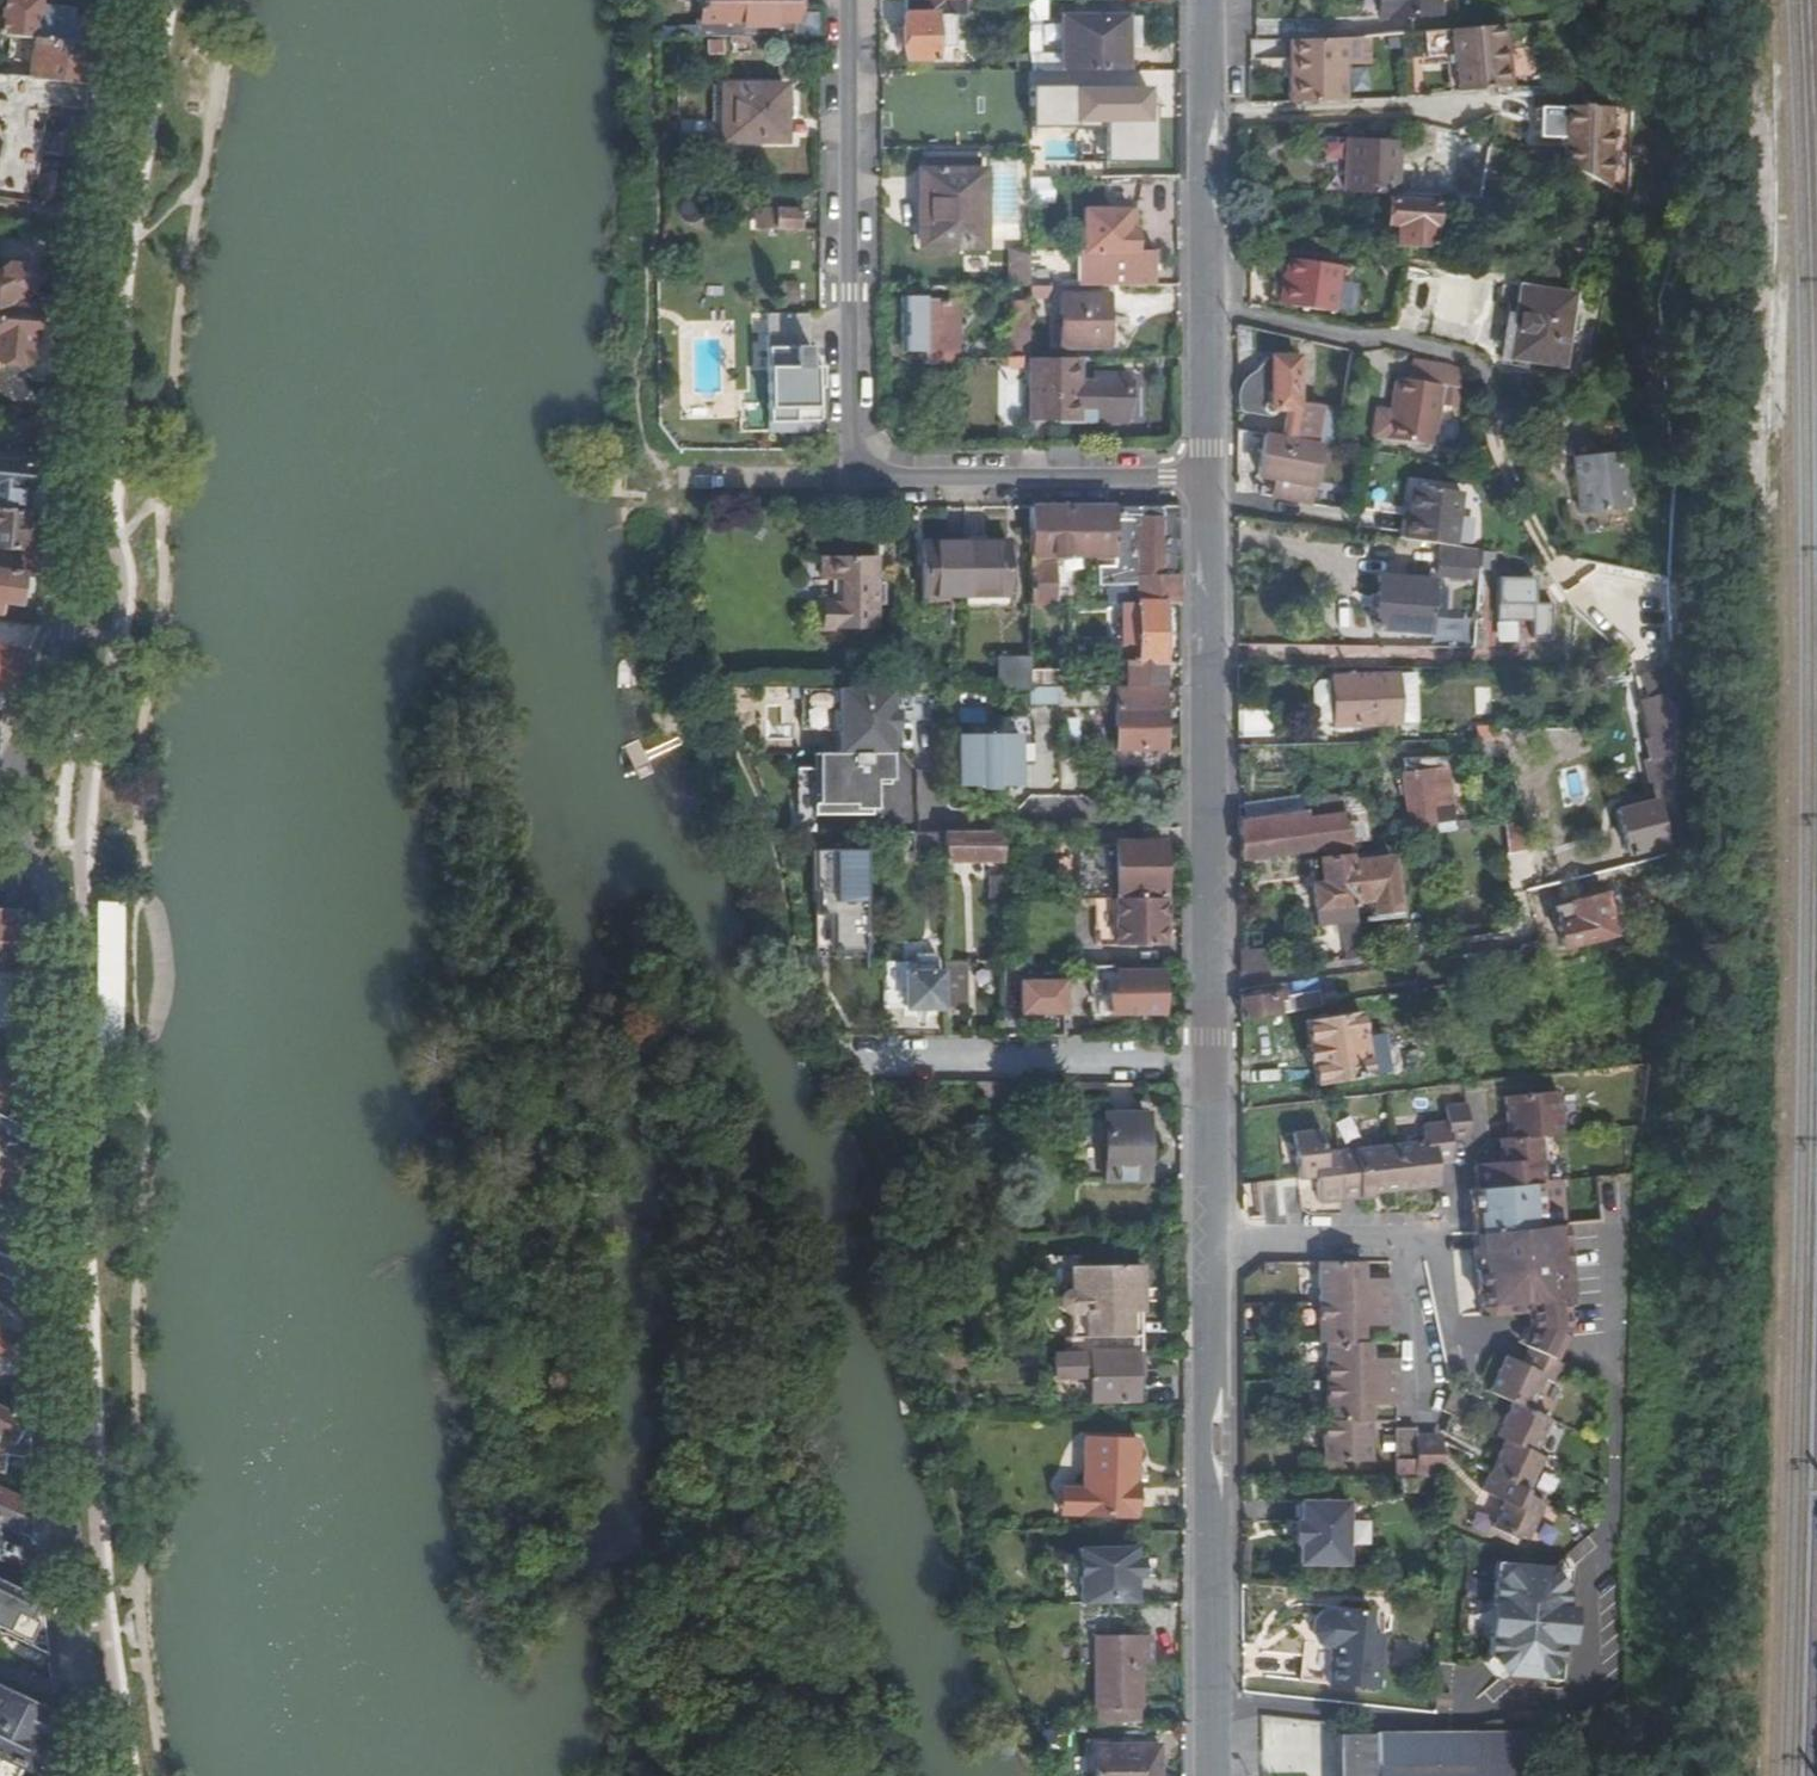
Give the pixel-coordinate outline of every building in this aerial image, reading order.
[(11,38),(92,45),(95,22),(64,18),(64,12),(37,9),(37,0),(2,0),(0,24),(0,37),(11,38)] [(95,22),(99,0),(65,0),(64,12),(64,18),(95,22)] [(679,36),(819,36),(819,27),(794,26),(794,0),(702,0),(701,26),(679,26),(679,36)] [(905,59),(934,60),(935,46),(953,46),(953,16),(965,16),(965,0),(905,0),(905,59)] [(1378,18),(1440,15),(1439,0),(1377,0),(1378,18)] [(1062,18),(1062,70),(1066,70),(1108,70),(1125,70),(1125,19),(1062,18)] [(1449,27),(1423,29),(1424,54),(1451,53),(1453,89),(1502,86),(1499,48),(1505,47),(1503,23),(1449,27)] [(1370,32),(1295,37),(1297,74),(1290,74),(1292,100),(1345,97),(1343,60),(1371,59),(1370,32)] [(11,38),(4,79),(85,87),(88,64),(92,45),(11,38)] [(1108,70),(1066,70),(1065,163),(1107,164),(1108,144),(1131,144),(1132,97),(1107,97),(1108,70)] [(0,79),(0,201),(5,202),(9,179),(33,182),(36,157),(57,159),(60,138),(54,137),(56,111),(81,113),(85,87),(4,79),(0,79)] [(784,85),(722,85),(721,141),(784,141),(784,85)] [(1560,139),(1558,168),(1563,170),(1592,184),(1604,189),(1609,111),(1563,107),(1563,110),(1536,108),(1534,138),(1560,139)] [(60,138),(77,140),(81,113),(56,111),(54,137),(60,138)] [(1344,192),(1395,195),(1397,142),(1347,139),(1344,192)] [(1128,176),(1177,176),(1177,154),(1143,154),(1143,163),(1128,163),(1128,176)] [(1550,166),(1520,158),(1516,188),(1545,194),(1549,175),(1550,166)] [(980,173),(921,174),(921,243),(980,244),(980,173)] [(758,190),(758,211),(815,212),(815,190),(758,190)] [(1436,203),(1389,198),(1387,225),(1397,226),(1396,243),(1432,246),(1436,203)] [(1078,251),(1078,285),(1153,285),(1153,251),(1135,251),(1135,231),(1128,231),(1128,210),(1084,209),(1084,251),(1078,251)] [(815,212),(758,211),(758,229),(815,230),(815,212)] [(1551,276),(1553,262),(1541,260),(1540,275),(1551,276)] [(1339,268),(1286,262),(1282,305),(1334,312),(1339,268)] [(51,301),(33,300),(35,272),(29,267),(7,265),(0,269),(0,270),(0,361),(12,362),(17,368),(29,357),(33,362),(22,373),(31,383),(48,384),(50,339),(51,301)] [(1017,285),(1017,344),(1030,344),(1030,285),(1017,285)] [(1574,296),(1519,288),(1509,358),(1564,367),(1574,296)] [(1107,295),(1060,295),(1060,346),(1106,347),(1107,295)] [(931,360),(956,359),(957,306),(930,305),(930,310),(924,310),(924,300),(901,300),(900,351),(923,351),(924,344),(931,344),(931,360)] [(769,432),(819,430),(819,368),(813,368),(813,346),(806,347),(807,316),(768,316),(769,432)] [(1030,344),(1017,344),(1003,343),(1004,359),(1030,358),(1030,344)] [(1335,447),(1341,410),(1298,404),(1298,357),(1270,357),(1240,389),(1241,410),(1265,415),(1272,413),(1275,409),(1291,410),(1286,440),(1319,445),(1335,447)] [(1077,359),(1030,358),(1030,421),(1125,422),(1125,374),(1099,374),(1099,381),(1077,380),(1077,359)] [(1461,367),(1411,361),(1409,380),(1394,379),(1385,439),(1434,445),(1440,405),(1456,407),(1461,367)] [(1319,445),(1286,440),(1263,437),(1257,477),(1313,486),(1319,445)] [(1625,450),(1575,456),(1581,512),(1631,508),(1625,450)] [(44,468),(0,464),(0,512),(41,516),(44,468)] [(1407,538),(1453,545),(1461,493),(1414,487),(1407,538)] [(1162,576),(1177,576),(1177,506),(1114,507),(1114,520),(1163,520),(1162,576)] [(1114,520),(1114,507),(1029,507),(1029,604),(1054,603),(1055,557),(1063,556),(1099,556),(1099,584),(1137,584),(1137,602),(1163,602),(1177,601),(1177,576),(1162,576),(1163,520),(1114,520)] [(41,516),(0,512),(0,551),(22,553),(40,554),(41,533),(41,516)] [(964,595),(964,543),(923,543),(922,595),(964,595)] [(964,543),(964,595),(1006,595),(1006,543),(964,543)] [(40,565),(40,554),(22,553),(22,576),(39,578),(40,565)] [(1476,558),(1442,554),(1440,575),(1475,578),(1476,558)] [(1062,565),(1063,556),(1055,557),(1054,603),(1069,603),(1075,603),(1076,565),(1062,565)] [(875,558),(821,558),(821,581),(832,581),(832,599),(821,599),(821,630),(875,629),(875,558)] [(1545,568),(1522,566),(1521,582),(1543,584),(1545,568)] [(39,578),(22,576),(0,574),(0,604),(38,608),(39,578)] [(1433,580),(1379,576),(1374,630),(1429,635),(1433,580)] [(1120,655),(1133,656),(1135,602),(1122,601),(1120,655)] [(1124,687),(1163,686),(1163,602),(1137,602),(1137,661),(1125,662),(1124,687)] [(21,660),(0,650),(0,694),(5,696),(21,660)] [(995,659),(995,687),(1027,687),(1029,687),(1029,671),(1029,659),(995,659)] [(1029,671),(1029,687),(1068,687),(1068,671),(1029,671)] [(1414,675),(1331,678),(1332,681),(1320,680),(1313,688),(1314,704),(1320,708),(1321,716),(1333,724),(1416,723),(1414,675)] [(1029,687),(1027,687),(1027,707),(1060,706),(1116,706),(1115,747),(1163,747),(1163,686),(1124,687),(1068,687),(1029,687)] [(887,688),(799,688),(799,729),(835,729),(835,753),(870,753),(885,753),(887,753),(887,730),(890,730),(890,710),(887,710),(887,688)] [(1669,845),(1671,857),(1679,856),(1686,854),(1672,793),(1676,745),(1674,710),(1662,696),(1640,702),(1648,740),(1644,741),(1658,801),(1617,810),(1627,854),(1669,845)] [(1238,735),(1270,734),(1270,709),(1238,710),(1238,727),(1238,735)] [(1027,762),(1026,717),(995,717),(995,735),(995,785),(1015,785),(1016,762),(1027,762)] [(1503,740),(1503,729),(1503,728),(1475,729),(1476,740),(1503,740)] [(960,785),(995,785),(995,735),(959,735),(960,785)] [(1503,740),(1476,740),(1477,758),(1507,757),(1503,740)] [(870,783),(870,753),(835,753),(817,753),(817,768),(817,797),(868,796),(868,784),(870,783)] [(886,783),(885,753),(870,753),(870,783),(886,783)] [(1403,783),(1409,836),(1475,827),(1474,815),(1453,817),(1445,756),(1401,759),(1403,783)] [(810,816),(868,815),(868,796),(817,797),(817,768),(793,768),(794,832),(810,832),(810,816)] [(1239,822),(1239,858),(1349,843),(1369,841),(1365,813),(1308,821),(1307,814),(1239,822)] [(1524,824),(1522,822),(1503,824),(1507,851),(1527,851),(1524,824)] [(1001,864),(1001,831),(943,832),(943,859),(943,863),(1001,864)] [(943,859),(943,832),(914,832),(914,859),(943,859)] [(1137,846),(1076,847),(1077,893),(1163,894),(1161,877),(1161,842),(1137,843),(1137,846)] [(863,851),(812,851),(814,955),(826,956),(826,951),(864,950),(863,851)] [(1355,902),(1351,861),(1351,857),(1310,860),(1315,926),(1340,925),(1342,961),(1360,959),(1355,902)] [(1391,858),(1351,861),(1355,902),(1370,900),(1372,913),(1396,911),(1391,858)] [(1001,892),(1001,878),(990,878),(989,892),(1001,892)] [(1002,907),(1001,897),(1001,892),(989,892),(989,907),(1002,907)] [(1605,895),(1551,907),(1561,947),(1614,936),(1605,895)] [(1163,898),(1115,898),(1115,945),(1163,946),(1163,898)] [(123,904),(97,903),(92,1071),(119,1072),(123,904)] [(11,1022),(13,914),(0,913),(0,1021),(11,1022)] [(1240,951),(1240,973),(1276,969),(1273,950),(1240,951)] [(883,1010),(944,1010),(943,1007),(943,974),(935,973),(934,956),(914,956),(914,974),(883,974),(883,1010)] [(943,974),(943,1007),(965,1006),(964,982),(965,960),(943,960),(943,974)] [(1107,994),(1108,1014),(1162,1013),(1161,972),(1116,973),(1116,994),(1107,994)] [(1062,1012),(1063,979),(1020,979),(1019,1012),(1062,1012)] [(1240,1019),(1276,1013),(1274,994),(1240,999),(1240,1019)] [(1357,1014),(1303,1023),(1313,1085),(1390,1072),(1384,1035),(1361,1038),(1357,1014)] [(14,1079),(18,1073),(0,1065),(0,1110),(14,1079)] [(1568,1268),(1564,1224),(1537,1226),(1533,1183),(1543,1182),(1539,1138),(1562,1136),(1558,1094),(1503,1099),(1505,1123),(1516,1122),(1518,1139),(1518,1140),(1506,1141),(1498,1141),(1499,1163),(1475,1166),(1476,1190),(1467,1192),(1469,1216),(1477,1215),(1479,1232),(1479,1233),(1471,1233),(1478,1318),(1526,1311),(1528,1331),(1520,1347),(1533,1352),(1551,1360),(1566,1330),(1561,1278),(1568,1268)] [(1324,1130),(1294,1134),(1298,1180),(1316,1178),(1319,1203),(1376,1198),(1377,1192),(1441,1187),(1438,1158),(1454,1156),(1453,1138),(1471,1138),(1468,1106),(1448,1109),(1448,1125),(1423,1128),(1423,1143),(1327,1156),(1324,1130)] [(1102,1116),(1102,1180),(1145,1179),(1145,1115),(1102,1116)] [(2,1211),(6,1205),(20,1212),(19,1128),(0,1120),(0,1210),(2,1211)] [(1516,1122),(1505,1123),(1506,1141),(1518,1140),(1518,1139),(1516,1122)] [(1561,1181),(1543,1182),(1533,1183),(1537,1226),(1564,1224),(1561,1181)] [(1263,1203),(1253,1199),(1248,1212),(1258,1216),(1263,1203)] [(1477,1215),(1469,1216),(1471,1233),(1479,1233),(1479,1232),(1477,1215)] [(1274,1261),(1264,1261),(1263,1274),(1273,1274),(1274,1261)] [(1370,1341),(1363,1341),(1363,1323),(1390,1323),(1390,1278),(1362,1277),(1362,1261),(1318,1262),(1318,1340),(1325,1341),(1326,1418),(1320,1418),(1321,1460),(1368,1459),(1368,1403),(1398,1403),(1398,1358),(1370,1358),(1370,1341)] [(1133,1354),(1138,1354),(1138,1314),(1137,1267),(1066,1268),(1066,1290),(1064,1291),(1063,1291),(1062,1292),(1061,1293),(1060,1293),(1059,1295),(1058,1296),(1058,1297),(1057,1298),(1056,1299),(1056,1301),(1056,1302),(1056,1303),(1056,1304),(1056,1305),(1057,1306),(1057,1307),(1057,1308),(1058,1309),(1058,1310),(1059,1311),(1060,1312),(1061,1313),(1062,1314),(1063,1315),(1064,1315),(1065,1315),(1065,1339),(1062,1339),(1062,1354),(1133,1354)] [(22,1288),(0,1277),(0,1305),(22,1315),(22,1288)] [(22,1315),(0,1305),(0,1331),(14,1338),(23,1342),(22,1315)] [(24,1367),(5,1358),(14,1338),(0,1331),(0,1374),(24,1367)] [(1551,1360),(1533,1352),(1526,1367),(1547,1375),(1557,1379),(1563,1365),(1551,1360)] [(1133,1354),(1062,1354),(1055,1354),(1055,1379),(1091,1379),(1091,1400),(1133,1400),(1133,1354)] [(1547,1375),(1526,1367),(1504,1357),(1488,1392),(1513,1403),(1499,1436),(1506,1439),(1491,1472),(1483,1491),(1505,1501),(1493,1527),(1512,1536),(1514,1532),(1528,1538),(1544,1501),(1529,1494),(1531,1489),(1545,1456),(1537,1453),(1551,1419),(1532,1411),(1547,1375)] [(1452,1393),(1444,1410),(1455,1416),(1446,1434),(1473,1447),(1481,1427),(1473,1423),(1481,1405),(1452,1393)] [(0,1412),(0,1477),(5,1478),(9,1459),(18,1462),(25,1459),(29,1455),(27,1424),(0,1412)] [(1395,1430),(1395,1478),(1414,1478),(1415,1442),(1415,1430),(1395,1430)] [(1440,1442),(1415,1442),(1414,1478),(1440,1478),(1440,1442)] [(1079,1443),(1079,1495),(1079,1520),(1132,1519),(1133,1443),(1079,1443)] [(33,1542),(32,1509),(0,1494),(0,1526),(33,1542)] [(1079,1520),(1079,1495),(1057,1494),(1057,1520),(1079,1520)] [(1300,1499),(1300,1518),(1300,1542),(1299,1563),(1347,1562),(1348,1499),(1300,1499)] [(1077,1579),(1077,1607),(1128,1606),(1128,1584),(1134,1580),(1134,1562),(1134,1551),(1077,1551),(1077,1560),(1071,1566),(1071,1574),(1077,1579)] [(1499,1632),(1491,1632),(1491,1653),(1508,1673),(1548,1674),(1565,1655),(1566,1637),(1566,1598),(1566,1582),(1549,1560),(1531,1560),(1511,1561),(1492,1576),(1491,1577),(1491,1597),(1499,1597),(1499,1632)] [(40,1602),(0,1583),(0,1630),(47,1652),(40,1602)] [(1577,1599),(1566,1598),(1566,1637),(1576,1638),(1577,1599)] [(1332,1647),(1328,1682),(1377,1688),(1383,1640),(1367,1639),(1370,1612),(1336,1608),(1336,1609),(1321,1610),(1314,1619),(1313,1632),(1319,1644),(1332,1647)] [(1141,1723),(1140,1663),(1141,1640),(1141,1638),(1094,1637),(1094,1723),(1141,1723)] [(1153,1640),(1141,1640),(1140,1663),(1153,1664),(1153,1640)] [(1508,1673),(1491,1653),(1484,1658),(1500,1678),(1508,1673)] [(35,1775),(64,1775),(61,1753),(42,1743),(45,1735),(37,1731),(45,1714),(0,1693),(0,1775),(16,1775),(20,1768),(35,1775)] [(1528,1759),(1552,1758),(1552,1734),(1337,1734),(1337,1775),(1529,1775),(1528,1759)] [(1097,1746),(1096,1775),(1158,1775),(1159,1747),(1097,1746)] [(1552,1758),(1528,1759),(1529,1775),(1552,1775),(1552,1758)]
